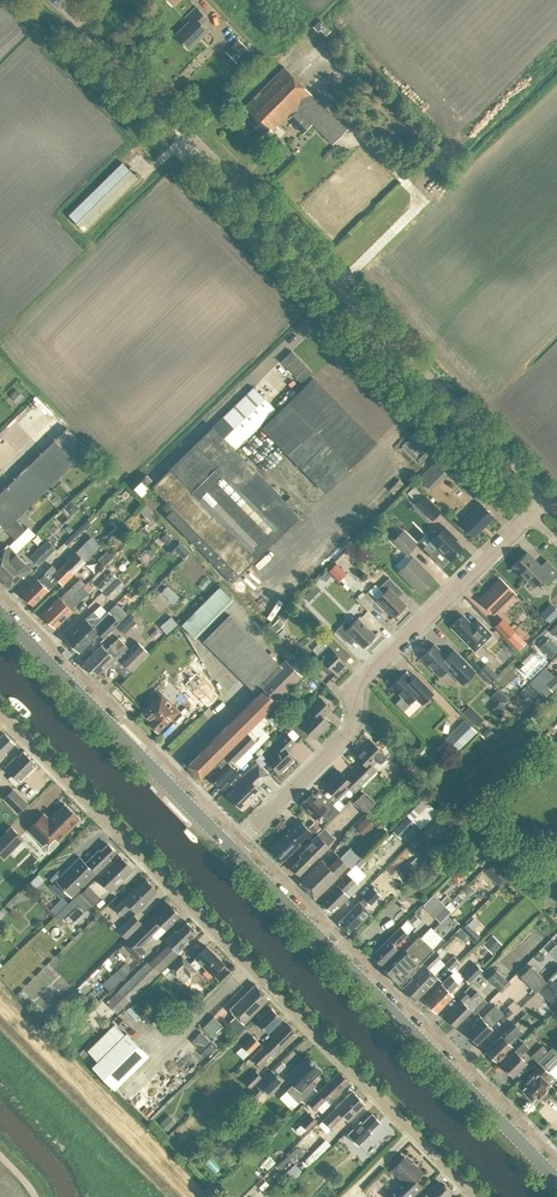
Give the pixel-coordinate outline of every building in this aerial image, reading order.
[(183,17),(188,22),(175,35),(188,49),(208,30),(202,24),(207,19),(194,6),(183,17)] [(326,35),(331,30),(321,19),(313,27),(318,32),(321,29),(326,35)] [(238,39),(226,52),(236,62),(248,50),(238,39)] [(286,119),(289,116),(294,122),(300,116),(304,120),(308,124),(328,144),(330,142),(342,130),(281,70),(242,109),(246,113),(240,119),(259,138),(265,132),(268,129),(269,131),(274,126),(277,129),(286,119)] [(117,197),(137,178),(122,162),(89,195),(66,215),(82,231),(117,197)] [(325,491),(376,441),(312,377),(262,426),(325,491)] [(300,515),(303,512),(293,502),(295,501),(290,496),(285,500),(235,449),(275,409),(253,386),(152,486),(173,508),(166,515),(232,582),(300,515)] [(17,403),(24,396),(16,389),(10,396),(17,403)] [(75,460),(88,448),(67,426),(54,439),(0,492),(0,534),(5,529),(15,540),(26,529),(16,519),(75,460)] [(415,430),(401,448),(415,459),(429,442),(415,430)] [(422,476),(434,487),(450,470),(437,459),(422,476)] [(473,498),(480,490),(468,478),(460,486),(473,498)] [(134,487),(141,494),(148,488),(141,481),(134,487)] [(440,511),(423,494),(414,502),(431,520),(440,511)] [(474,536),(494,517),(480,503),(461,523),(474,536)] [(149,531),(159,521),(154,516),(144,526),(149,531)] [(462,548),(451,536),(452,534),(445,527),(430,541),(423,548),(441,566),(448,559),(450,561),(462,548)] [(407,554),(416,544),(402,530),(392,539),(407,554)] [(167,544),(173,538),(166,532),(160,537),(167,544)] [(47,539),(30,556),(39,565),(56,548),(47,539)] [(182,543),(181,544),(177,540),(168,549),(172,554),(175,550),(183,558),(189,551),(182,543)] [(16,553),(7,544),(0,551),(0,577),(1,578),(13,566),(8,561),(16,553)] [(62,584),(86,561),(75,551),(57,570),(52,565),(44,573),(45,574),(38,580),(37,579),(22,594),(33,605),(57,580),(58,580),(62,584)] [(103,554),(109,560),(113,556),(107,551),(103,554)] [(556,575),(556,571),(546,560),(540,566),(527,552),(513,565),(533,586),(540,579),(546,585),(556,575)] [(31,568),(16,553),(8,561),(13,566),(1,578),(10,587),(21,576),(23,577),(31,569),(31,568)] [(413,557),(399,571),(418,591),(432,577),(413,557)] [(336,563),(328,570),(338,581),(346,573),(336,563)] [(111,572),(97,585),(102,591),(116,577),(111,572)] [(48,620),(85,584),(80,578),(60,598),(59,596),(50,605),(51,605),(42,614),(48,620)] [(104,592),(111,599),(124,585),(118,578),(104,592)] [(394,616),(405,605),(398,597),(394,594),(399,588),(389,578),(378,588),(375,584),(368,591),(377,599),(394,616)] [(502,605),(514,593),(499,579),(479,599),(492,612),(500,603),(502,605)] [(87,582),(85,584),(48,620),(54,627),(63,618),(64,619),(75,608),(74,607),(93,588),(87,582)] [(220,586),(181,625),(195,638),(233,599),(220,586)] [(167,605),(173,599),(168,593),(162,599),(167,605)] [(321,614),(321,606),(315,599),(308,606),(319,616),(321,614)] [(544,617),(549,623),(556,616),(556,609),(555,606),(544,617)] [(100,618),(93,610),(65,638),(72,645),(92,625),(93,626),(100,619),(100,618)] [(108,611),(100,618),(100,619),(93,626),(92,625),(72,645),(79,652),(98,632),(103,638),(119,622),(108,611)] [(130,615),(123,621),(129,628),(136,622),(130,615)] [(301,676),(301,675),(305,671),(298,665),(294,668),(285,659),(279,665),(229,615),(203,641),(256,695),(186,765),(199,778),(301,676)] [(463,615),(451,627),(468,644),(468,643),(474,650),(474,651),(491,634),(481,624),(476,629),(463,615)] [(346,620),(336,630),(347,641),(352,636),(363,647),(374,635),(357,618),(351,625),(346,620)] [(502,618),(494,626),(506,638),(507,638),(514,631),(514,630),(502,618)] [(280,638),(286,631),(283,628),(276,635),(280,638)] [(514,631),(507,638),(518,650),(525,642),(514,631)] [(337,655),(344,648),(329,633),(312,649),(319,656),(323,660),(319,664),(327,673),(332,669),(336,673),(346,663),(337,655)] [(106,649),(101,644),(82,663),(95,676),(108,664),(110,666),(117,659),(118,661),(120,659),(132,670),(149,653),(137,641),(125,655),(121,651),(126,645),(119,637),(106,649)] [(549,638),(539,647),(550,658),(556,650),(556,646),(549,638)] [(420,657),(438,675),(446,668),(453,676),(459,670),(467,679),(475,671),(461,657),(454,664),(452,662),(434,644),(420,657)] [(486,663),(480,669),(491,681),(498,675),(486,663)] [(556,686),(556,673),(545,684),(552,691),(556,686)] [(432,693),(419,680),(415,675),(409,681),(403,674),(391,686),(402,696),(395,703),(403,711),(410,704),(409,702),(415,696),(422,703),(432,693)] [(196,690),(209,704),(219,694),(206,680),(196,690)] [(497,713),(508,702),(496,690),(490,696),(496,701),(491,707),(497,713)] [(157,730),(179,709),(162,692),(142,712),(150,720),(148,721),(150,723),(151,725),(153,728),(155,728),(157,730)] [(314,738),(329,723),(323,716),(332,708),(320,696),(308,708),(312,712),(301,724),(314,738)] [(481,723),(485,719),(472,706),(468,710),(481,723)] [(279,726),(286,719),(278,710),(270,718),(279,726)] [(457,751),(477,731),(465,719),(445,739),(457,751)] [(255,740),(265,730),(257,723),(247,733),(255,740)] [(487,739),(497,730),(490,723),(480,732),(487,739)] [(279,772),(294,758),(288,751),(297,742),(285,730),(273,742),(277,746),(266,758),(279,772)] [(14,743),(4,733),(0,737),(0,760),(7,754),(5,752),(14,743)] [(236,769),(249,755),(248,754),(258,745),(254,742),(246,734),(213,768),(207,774),(220,787),(226,781),(228,784),(233,779),(239,773),(236,770),(236,769)] [(373,765),(377,761),(379,762),(382,762),(386,758),(386,755),(370,740),(356,754),(362,760),(354,769),(365,781),(377,769),(373,765)] [(26,773),(35,765),(23,752),(14,761),(13,760),(5,767),(20,782),(27,775),(26,773)] [(257,787),(269,774),(257,762),(242,776),(245,778),(228,795),(242,809),(260,791),(257,787)] [(407,774),(413,768),(409,763),(402,769),(407,774)] [(354,792),(365,781),(354,769),(346,777),(339,771),(324,785),(338,799),(350,788),(354,792)] [(29,803),(13,788),(3,798),(18,814),(29,803)] [(353,802),(364,813),(375,802),(364,791),(361,789),(351,799),(354,802),(353,802)] [(323,805),(312,793),(300,804),(315,819),(321,813),(328,819),(338,809),(329,800),(323,805)] [(419,817),(431,805),(423,797),(412,809),(419,817)] [(57,841),(79,819),(64,804),(56,813),(55,811),(48,818),(43,813),(27,829),(43,845),(42,846),(49,853),(59,843),(57,841)] [(400,838),(415,823),(407,816),(392,831),(400,838)] [(364,836),(375,826),(366,817),(356,827),(364,836)] [(279,830),(285,824),(281,820),(274,826),(279,830)] [(302,845),(313,834),(300,821),(290,831),(288,830),(270,848),(282,860),(299,843),(302,845)] [(315,833),(320,827),(315,821),(309,827),(315,833)] [(23,839),(11,827),(0,837),(0,855),(3,859),(23,839)] [(299,874),(334,839),(323,828),(317,834),(305,845),(306,848),(299,854),(301,856),(291,866),(292,869),(296,873),(299,874)] [(79,857),(56,880),(50,886),(62,899),(68,893),(71,896),(110,859),(109,858),(115,852),(108,844),(101,850),(100,848),(85,863),(79,857)] [(110,892),(133,869),(119,855),(96,878),(110,892)] [(315,898),(337,876),(336,874),(347,864),(338,855),(328,866),(321,859),(299,882),(315,898)] [(411,863),(410,862),(405,867),(411,873),(416,868),(415,868),(418,866),(413,861),(411,863)] [(484,871),(498,885),(508,875),(494,861),(484,871)] [(352,874),(360,866),(356,863),(346,873),(348,875),(350,872),(352,874)] [(462,868),(454,874),(460,881),(467,875),(462,868)] [(330,895),(323,902),(330,909),(337,902),(340,904),(351,894),(350,893),(346,889),(357,879),(352,874),(350,872),(348,875),(328,894),(330,895)] [(147,899),(156,890),(146,879),(136,888),(134,887),(113,907),(121,915),(130,907),(136,913),(148,901),(147,899)] [(92,905),(100,897),(88,885),(80,893),(92,905)] [(380,895),(372,888),(372,887),(362,897),(370,905),(380,895)] [(423,905),(440,922),(451,911),(433,894),(423,905)] [(450,903),(452,900),(447,895),(441,901),(446,906),(450,903)] [(370,913),(359,901),(338,922),(348,932),(355,925),(356,926),(370,913)] [(164,929),(179,915),(168,904),(154,917),(152,915),(122,945),(136,959),(144,951),(140,947),(162,926),(164,929)] [(133,914),(117,929),(126,938),(142,923),(133,914)] [(467,922),(461,927),(467,934),(474,941),(480,935),(473,928),(479,923),(473,917),(468,923),(467,922)] [(186,941),(196,931),(187,921),(177,931),(175,930),(165,940),(168,943),(149,962),(147,961),(111,996),(122,1008),(178,953),(177,952),(187,942),(186,941)] [(382,964),(398,948),(395,946),(408,934),(400,926),(372,954),(376,957),(375,960),(379,963),(381,963),(382,964)] [(495,951),(505,942),(496,932),(486,941),(495,951)] [(399,984),(434,950),(419,935),(384,969),(399,984)] [(212,974),(223,963),(206,945),(195,957),(195,958),(190,963),(182,955),(169,968),(183,982),(189,976),(190,977),(197,970),(196,969),(202,964),(212,974)] [(415,1000),(437,977),(429,969),(442,956),(436,951),(410,976),(412,978),(403,987),(415,1000)] [(453,955),(445,964),(450,970),(453,972),(456,969),(454,966),(459,961),(453,955)] [(128,962),(104,980),(109,987),(133,968),(128,962)] [(469,983),(483,970),(476,964),(463,977),(469,983)] [(520,975),(535,992),(546,981),(531,965),(520,975)] [(487,978),(499,990),(508,981),(496,969),(487,978)] [(436,1012),(453,995),(450,992),(459,983),(450,974),(424,1000),(436,1012)] [(549,984),(556,993),(556,976),(549,984)] [(243,1023),(269,998),(255,984),(229,1009),(243,1023)] [(24,998),(28,995),(23,989),(19,993),(24,998)] [(204,994),(201,991),(196,991),(193,994),(198,999),(204,994)] [(544,1008),(544,1007),(548,1005),(543,991),(528,997),(534,1012),(544,1008)] [(456,1026),(471,1010),(474,1014),(486,1002),(476,992),(467,1001),(463,997),(445,1015),(450,1020),(450,1022),(452,1025),(454,1024),(456,1026)] [(145,1011),(136,1002),(130,1007),(130,1006),(126,1010),(136,1021),(140,1017),(139,1016),(145,1011)] [(477,1042),(491,1028),(490,1027),(503,1014),(495,1005),(481,1018),(479,1016),(473,1022),(475,1023),(466,1032),(477,1042)] [(268,1031),(281,1018),(270,1007),(257,1020),(258,1021),(256,1023),(263,1030),(265,1028),(268,1031)] [(213,1037),(223,1026),(213,1016),(203,1027),(213,1037)] [(500,1034),(485,1049),(490,1054),(489,1055),(494,1060),(495,1059),(496,1060),(511,1045),(507,1041),(520,1029),(513,1022),(500,1034)] [(125,1035),(114,1023),(87,1050),(98,1062),(125,1035)] [(273,1057),(295,1036),(292,1034),(295,1031),(287,1024),(264,1047),(262,1045),(250,1057),(259,1066),(271,1055),(273,1057)] [(210,1041),(201,1031),(196,1036),(192,1040),(201,1050),(210,1041)] [(148,1056),(126,1034),(125,1035),(98,1062),(93,1067),(114,1089),(148,1056)] [(249,1052),(260,1042),(252,1035),(242,1045),(236,1051),(243,1058),(249,1052)] [(512,1076),(526,1062),(520,1056),(528,1048),(522,1042),(500,1064),(512,1076)] [(547,1051),(542,1045),(531,1056),(537,1062),(537,1061),(547,1051)] [(520,1088),(527,1094),(527,1097),(529,1099),(532,1099),(533,1101),(550,1084),(556,1078),(549,1071),(556,1063),(556,1048),(556,1047),(552,1051),(550,1049),(547,1051),(537,1061),(540,1064),(528,1075),(531,1078),(520,1088)] [(311,1080),(321,1070),(306,1055),(286,1075),(293,1083),(286,1090),(298,1102),(316,1085),(311,1080)] [(282,1081),(271,1069),(257,1083),(268,1094),(282,1081)] [(250,1087),(261,1076),(255,1070),(244,1081),(250,1087)] [(339,1071),(307,1102),(315,1110),(326,1099),(330,1104),(341,1093),(339,1091),(349,1081),(339,1071)] [(255,1099),(262,1092),(255,1085),(248,1092),(255,1099)] [(365,1103),(352,1090),(323,1119),(331,1126),(342,1115),(347,1121),(365,1103)] [(348,1134),(352,1139),(358,1144),(371,1132),(369,1130),(379,1121),(372,1113),(362,1123),(360,1122),(348,1134)] [(167,1129),(176,1121),(169,1114),(160,1122),(167,1129)] [(307,1130),(316,1121),(310,1114),(301,1123),(306,1128),(307,1130)] [(317,1129),(326,1136),(331,1129),(322,1122),(317,1129)] [(306,1128),(301,1123),(295,1129),(300,1134),(306,1128)] [(304,1160),(309,1165),(334,1142),(329,1136),(304,1160)] [(403,1181),(400,1184),(399,1182),(386,1194),(389,1196),(410,1196),(419,1188),(412,1182),(422,1172),(416,1165),(415,1167),(404,1156),(391,1169),(403,1181)] [(293,1179),(302,1171),(295,1163),(286,1171),(293,1179)] [(451,1193),(439,1181),(426,1193),(422,1189),(413,1196),(446,1196),(451,1193)]
